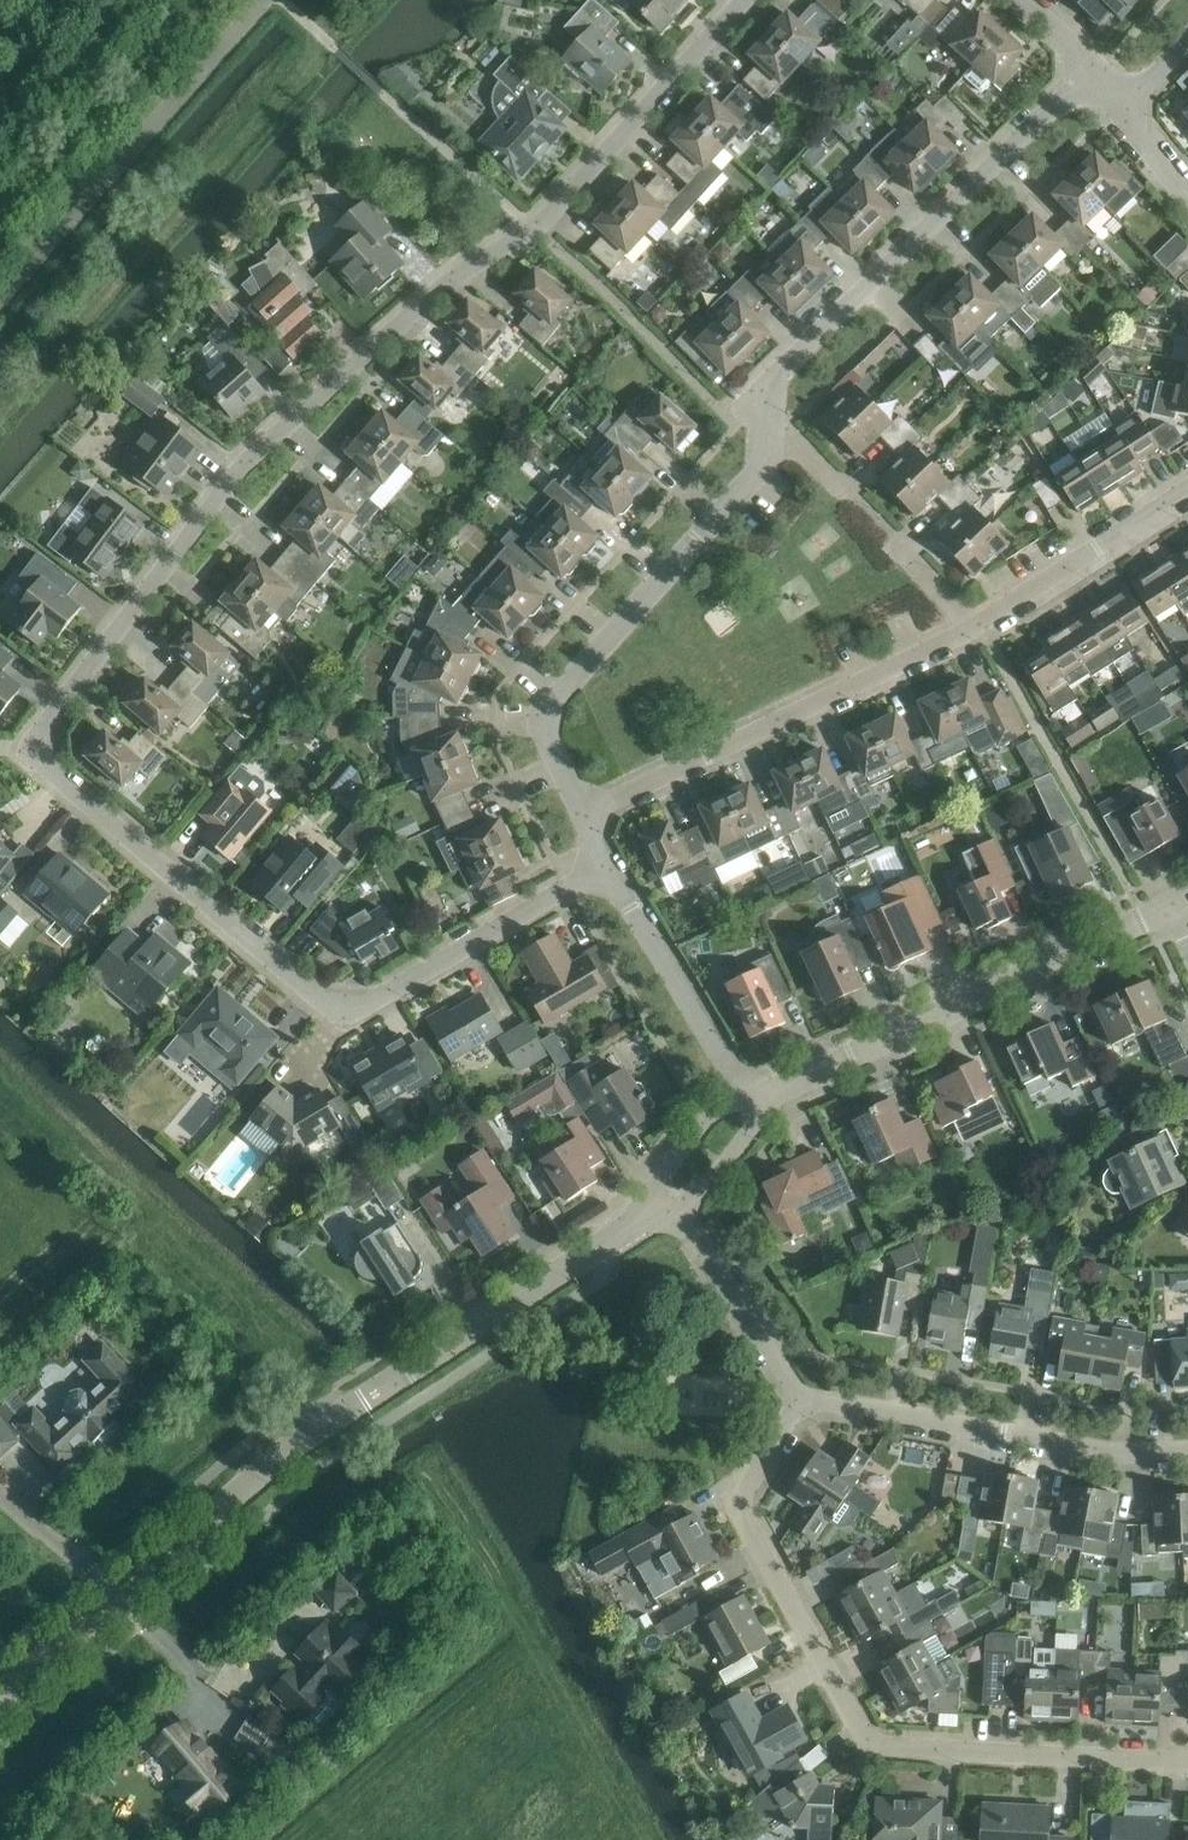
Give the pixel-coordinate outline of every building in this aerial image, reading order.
[(564,28),(580,42),(565,58),(568,61),(564,65),(579,78),(582,74),(603,92),(630,62),(604,39),(619,23),(594,0),(589,0),(564,28)] [(630,3),(660,30),(687,0),(611,0),(623,10),(630,3)] [(839,21),(849,9),(840,0),(816,0),(839,21)] [(920,17),(918,15),(913,21),(910,18),(887,43),(900,55),(928,24),(945,7),(937,0),(936,0),(920,17)] [(920,17),(936,0),(901,0),(920,17)] [(1138,0),(1074,0),(1100,23),(1112,9),(1122,18),(1138,0)] [(775,28),(769,34),(801,63),(835,25),(813,4),(797,22),(788,14),(785,17),(782,15),(772,25),(775,28)] [(935,30),(973,64),(1001,32),(995,27),(997,24),(986,14),(984,17),(980,14),(972,23),(955,7),(935,30)] [(475,25),(469,33),(481,43),(488,36),(475,25)] [(1001,32),(973,64),(963,75),(983,92),(992,81),(1001,89),(1021,66),(1014,60),(1022,51),(1019,48),(1021,45),(1010,36),(1008,38),(1001,32)] [(766,101),(801,63),(769,34),(763,41),(760,38),(751,49),(753,51),(750,55),(759,63),(743,80),(766,101)] [(536,104),(548,90),(510,57),(494,75),(500,81),(498,85),(495,90),(494,94),(493,99),(494,104),(495,109),(497,113),(499,117),(502,121),(481,144),(518,178),(563,128),(536,104)] [(399,89),(404,83),(404,74),(398,68),(389,79),(399,89)] [(698,113),(692,119),(723,148),(737,133),(747,142),(757,131),(762,135),(777,118),(739,85),(720,107),(711,98),(708,102),(705,99),(695,110),(698,113)] [(945,96),(934,107),(947,121),(955,128),(966,118),(945,96)] [(947,121),(934,107),(926,99),(915,110),(927,122),(907,141),(936,172),(943,165),(946,168),(956,158),(953,155),(956,152),(937,132),(947,121)] [(723,148),(692,119),(686,125),(683,123),(674,134),(676,136),(673,140),(682,148),(666,165),(689,186),(685,189),(698,201),(724,172),(712,160),(723,148)] [(928,179),(936,172),(907,141),(895,129),(863,159),(864,160),(885,182),(895,172),(915,192),(918,189),(921,192),(931,182),(928,179)] [(1104,206),(1115,216),(1144,187),(1119,161),(1110,170),(1096,155),(1093,158),(1090,155),(1080,165),(1082,168),(1075,175),(1104,206)] [(885,182),(864,160),(853,171),(856,174),(836,194),(873,233),(880,226),(883,228),(893,218),(891,216),(894,213),(874,192),(885,182)] [(767,166),(757,177),(770,189),(780,178),(767,166)] [(681,194),(658,174),(642,191),(634,183),(630,187),(628,184),(618,195),(621,198),(615,204),(646,233),(659,218),(672,230),(698,201),(685,189),(681,194)] [(1104,206),(1075,175),(1068,182),(1065,179),(1055,189),(1057,192),(1054,195),(1074,216),(1063,226),(1084,247),(1095,237),(1084,225),(1104,206)] [(821,243),(832,232),(852,253),(855,250),(858,253),(868,243),(866,240),(873,233),(836,194),(830,188),(809,208),(811,210),(800,221),(821,243)] [(352,244),(331,262),(364,299),(404,264),(382,239),(392,230),(366,201),(337,226),(352,244)] [(612,271),(646,233),(615,204),(609,210),(606,208),(596,219),(599,221),(596,225),(605,233),(589,250),(612,271)] [(1019,228),(1012,235),(1042,266),(1062,246),(1073,258),(1084,247),(1063,226),(1053,236),(1033,215),(1030,218),(1027,216),(1017,226),(1019,228)] [(811,253),(821,243),(800,221),(791,231),(790,230),(768,250),(781,263),(810,293),(817,286),(820,289),(831,279),(828,276),(831,273),(811,253)] [(1011,276),(1000,286),(1022,308),(1031,299),(1040,309),(1062,287),(1042,266),(1012,235),(1005,242),(1002,240),(992,250),(994,253),(991,255),(1011,276)] [(252,276),(242,285),(252,296),(260,292),(262,296),(254,303),(269,321),(274,317),(284,337),(281,340),(279,342),(280,342),(293,357),(296,360),(322,336),(307,319),(312,315),(296,297),(300,294),(303,298),(318,285),(280,242),(265,255),(269,259),(249,269),(252,276)] [(1165,269),(1176,280),(1187,268),(1187,249),(1187,248),(1165,269)] [(749,271),(738,281),(759,303),(770,293),(789,313),(792,310),(795,313),(805,303),(803,300),(810,293),(781,263),(760,283),(749,271)] [(1179,279),(1187,288),(1187,270),(1179,279)] [(519,326),(542,346),(562,323),(556,318),(570,301),(560,292),(560,291),(560,286),(551,279),(546,279),(546,280),(535,271),(516,294),(528,304),(523,310),(529,315),(519,326)] [(1036,323),(1022,308),(1000,286),(990,296),(970,276),(967,279),(965,276),(954,286),(957,289),(949,296),(990,338),(1010,319),(1025,334),(1032,327),(1036,323)] [(738,304),(718,323),(747,354),(755,347),(757,349),(768,339),(765,337),(768,334),(748,313),(759,303),(738,281),(727,292),(738,304)] [(1147,306),(1158,295),(1149,285),(1138,296),(1147,306)] [(220,294),(206,300),(218,315),(226,323),(228,326),(235,321),(234,320),(223,299),(220,294)] [(932,313),(929,316),(948,336),(937,347),(946,356),(965,376),(966,376),(973,369),(972,368),(993,348),(994,349),(997,346),(990,338),(949,296),(942,303),(939,300),(929,310),(932,313)] [(462,344),(452,355),(476,375),(495,353),(489,348),(503,330),(468,300),(465,305),(464,304),(459,305),(451,313),(452,319),(449,323),(461,334),(456,339),(462,344)] [(228,326),(226,323),(209,338),(227,359),(202,382),(233,416),(262,390),(239,364),(252,352),(228,326)] [(740,361),(747,354),(718,323),(697,343),(686,331),(675,342),(696,364),(707,353),(727,374),(730,371),(732,374),(743,364),(740,361)] [(1118,335),(1110,343),(1132,348),(1133,342),(1136,327),(1137,324),(1131,323),(1118,335)] [(1032,327),(1025,334),(1031,341),(1039,334),(1032,327)] [(946,356),(937,347),(925,334),(913,346),(934,368),(946,356)] [(1095,358),(1103,365),(1114,355),(1107,347),(1095,358)] [(457,397),(476,375),(452,355),(443,367),(437,362),(432,367),(420,357),(416,361),(411,361),(403,370),(404,375),(400,380),(436,410),(451,392),(457,397)] [(1095,358),(1080,373),(1088,385),(1106,368),(1103,365),(1095,358)] [(1159,382),(1187,389),(1187,368),(1184,387),(1159,381),(1159,382)] [(166,399),(136,377),(123,394),(152,417),(166,399)] [(1083,390),(1073,380),(1062,390),(1072,400),(1083,390)] [(1176,413),(1187,415),(1187,389),(1159,382),(1151,414),(1174,420),(1176,413)] [(831,429),(840,438),(874,404),(857,386),(820,421),(829,431),(831,429)] [(614,425),(637,445),(643,450),(652,440),(658,445),(663,439),(675,450),(695,427),(685,418),(685,412),(676,405),(671,405),(671,406),(660,396),(645,413),(634,403),(614,425)] [(1050,401),(1043,409),(1049,419),(1059,413),(1050,401)] [(892,422),(874,404),(840,438),(848,446),(846,448),(856,458),(879,436),(890,447),(912,426),(900,414),(892,422)] [(368,430),(366,433),(401,463),(413,448),(422,456),(428,455),(445,436),(409,406),(395,423),(383,412),(380,416),(380,415),(374,416),(367,424),(368,430)] [(994,406),(982,418),(989,425),(999,425),(1006,418),(994,406)] [(1029,421),(1023,427),(1030,437),(1052,423),(1049,419),(1043,409),(1029,421)] [(1114,427),(1142,471),(1143,470),(1137,461),(1159,448),(1136,412),(1114,427)] [(153,488),(155,486),(167,495),(202,448),(161,417),(125,463),(137,472),(136,475),(134,480),(149,491),(153,488)] [(592,460),(601,468),(633,496),(635,495),(641,495),(650,485),(649,479),(651,477),(634,461),(628,456),(637,445),(614,425),(604,436),(606,437),(610,441),(592,460)] [(890,489),(898,498),(933,465),(915,446),(923,438),(912,426),(890,447),(901,459),(878,481),(888,491),(890,489)] [(1093,440),(1099,449),(1121,485),(1142,471),(1114,427),(1093,440)] [(401,463),(366,433),(363,436),(363,435),(358,436),(350,444),(351,449),(351,450),(348,453),(360,463),(346,480),(380,509),(380,508),(370,499),(401,463)] [(1072,454),(1077,463),(1100,498),(1121,485),(1099,449),(1093,440),(1072,454)] [(1077,463),(1056,477),(1078,512),(1100,498),(1077,463)] [(950,483),(933,465),(898,498),(906,507),(904,508),(914,518),(937,496),(948,508),(970,487),(958,475),(950,483)] [(583,506),(592,496),(616,516),(617,514),(624,514),(633,504),(632,498),(633,496),(601,468),(584,487),(570,475),(560,486),(583,506)] [(1046,476),(1032,485),(1048,511),(1062,502),(1046,476)] [(305,504),(303,507),(338,537),(350,522),(361,531),(380,509),(346,480),(332,497),(320,487),(317,490),(311,490),(304,499),(305,504)] [(553,498),(536,518),(580,557),(580,556),(587,556),(596,545),(596,539),(597,537),(580,521),(574,516),(583,506),(560,486),(554,480),(545,490),(551,496),(553,498)] [(69,562),(75,555),(104,578),(144,526),(92,487),(78,505),(93,517),(80,534),(65,523),(48,546),(69,562)] [(948,550),(956,558),(991,525),(973,507),(981,499),(970,487),(948,508),(959,519),(936,542),(946,552),(948,550)] [(338,537),(303,507),(300,510),(295,510),(287,519),(288,524),(285,527),(297,538),(283,554),(317,583),(336,560),(325,552),(338,537)] [(564,575),(570,574),(579,565),(578,559),(580,557),(536,518),(519,537),(511,530),(501,542),(507,546),(529,567),(539,575),(548,564),(562,577),(564,575)] [(991,525),(956,558),(964,567),(962,569),(972,579),(1009,543),(991,525)] [(507,546),(480,577),(526,617),(527,616),(534,615),(542,606),(542,600),(544,598),(520,577),(529,567),(507,546)] [(1187,575),(1187,547),(1175,555),(1187,575)] [(431,574),(438,573),(449,561),(438,551),(424,567),(431,574)] [(38,553),(20,576),(33,587),(7,621),(38,644),(48,631),(57,638),(81,607),(56,589),(67,575),(38,553)] [(242,579),(240,581),(275,611),(283,618),(288,622),(297,610),(298,605),(317,583),(283,554),(269,571),(257,561),(254,564),(248,564),(241,573),(241,578),(242,579)] [(1154,569),(1176,604),(1184,616),(1187,614),(1187,575),(1175,555),(1154,569)] [(1154,618),(1176,604),(1154,569),(1132,583),(1154,618)] [(480,577),(453,606),(475,627),(485,617),(508,637),(526,617),(480,577)] [(221,628),(220,629),(255,659),(271,640),(270,632),(283,618),(275,611),(240,581),(237,584),(232,584),(224,593),(225,598),(222,602),(224,603),(234,612),(221,628)] [(1148,622),(1126,587),(1104,601),(1126,636),(1148,622)] [(416,631),(407,648),(469,679),(470,676),(471,676),(476,675),(481,664),(479,659),(481,655),(466,648),(470,642),(465,639),(475,627),(453,606),(444,599),(426,636),(416,631)] [(1082,614),(1113,662),(1135,649),(1126,636),(1104,601),(1082,614)] [(1093,676),(1113,662),(1082,614),(1061,628),(1093,676)] [(178,642),(174,647),(186,657),(182,662),(187,667),(178,679),(209,705),(227,683),(219,677),(220,676),(214,671),(229,653),(194,623),(190,628),(189,628),(184,628),(177,637),(177,642),(178,642)] [(1061,628),(1039,642),(1045,651),(1046,651),(1068,686),(1069,686),(1073,692),(1094,678),(1093,676),(1061,628)] [(22,686),(2,671),(13,657),(0,647),(0,715),(22,686)] [(469,679),(407,648),(406,650),(408,651),(393,681),(398,684),(392,696),(393,719),(400,719),(440,718),(439,702),(443,696),(457,703),(459,699),(464,698),(469,688),(467,683),(467,682),(469,679)] [(1046,651),(1045,651),(1024,665),(1055,713),(1078,699),(1073,692),(1069,686),(1068,686),(1046,651)] [(1178,664),(1176,665),(1155,679),(1159,683),(1163,689),(1185,675),(1178,664)] [(130,699),(126,703),(161,733),(176,716),(182,721),(190,728),(209,706),(209,705),(178,679),(169,690),(163,685),(158,691),(146,680),(142,685),(136,684),(129,693),(129,698),(130,699)] [(946,691),(944,691),(963,730),(971,747),(973,752),(977,750),(982,752),(995,746),(996,741),(998,745),(1021,734),(1006,701),(1005,698),(1000,689),(978,699),(969,680),(967,681),(961,679),(948,685),(946,691)] [(1159,683),(1137,697),(1146,709),(1167,696),(1163,689),(1159,683)] [(944,691),(920,703),(934,732),(922,737),(935,764),(971,747),(963,730),(944,691)] [(1116,711),(1124,723),(1146,709),(1137,697),(1116,711)] [(1109,707),(1091,719),(1099,731),(1117,719),(1109,707)] [(1152,727),(1143,712),(1133,718),(1142,733),(1152,727)] [(895,715),(871,726),(890,765),(914,754),(922,771),(934,764),(922,737),(909,743),(895,715)] [(1084,717),(1062,731),(1072,747),(1093,733),(1084,717)] [(440,733),(440,718),(400,719),(400,742),(406,757),(415,753),(424,776),(467,759),(466,755),(469,750),(464,740),(460,738),(459,738),(457,734),(443,740),(440,733)] [(894,774),(890,765),(871,726),(847,738),(860,767),(848,772),(861,799),(875,793),(871,785),(894,774)] [(168,756),(139,731),(130,743),(124,738),(119,743),(107,733),(87,756),(98,765),(97,765),(98,771),(106,778),(112,778),(112,777),(122,786),(137,769),(149,778),(168,756)] [(246,741),(235,732),(225,745),(235,754),(246,741)] [(861,799),(848,772),(835,778),(822,749),(798,761),(817,800),(825,817),(861,799)] [(1040,754),(1027,761),(1036,777),(1036,778),(1050,771),(1040,754)] [(437,807),(444,823),(471,810),(466,798),(462,790),(477,784),(475,780),(476,780),(478,775),(474,764),(469,762),(468,762),(467,759),(424,776),(437,807)] [(793,812),(817,800),(798,761),(774,772),(788,801),(775,807),(788,834),(801,828),(793,812)] [(345,763),(327,785),(338,795),(346,786),(357,773),(345,763)] [(258,778),(253,778),(240,767),(200,814),(213,825),(203,836),(231,860),(271,812),(261,803),(267,796),(266,785),(258,778)] [(1180,775),(1187,790),(1187,770),(1180,775)] [(1050,890),(1054,898),(1091,881),(1068,830),(1079,825),(1050,772),(1034,781),(1057,833),(1031,845),(1029,841),(1014,848),(1036,896),(1050,890)] [(749,784),(725,796),(752,852),(788,834),(775,807),(763,813),(749,784)] [(356,795),(346,786),(338,795),(349,804),(356,795)] [(1130,788),(1097,807),(1117,842),(1136,831),(1149,854),(1158,848),(1159,851),(1172,844),(1171,841),(1180,836),(1159,798),(1141,808),(1130,788)] [(708,822),(696,827),(715,869),(752,852),(725,796),(701,807),(708,822)] [(986,812),(995,830),(1012,822),(1004,804),(986,812)] [(456,834),(470,864),(511,844),(510,841),(511,840),(512,835),(507,825),(502,824),(500,820),(486,827),(483,820),(478,823),(471,810),(444,823),(451,837),(456,834)] [(696,827),(676,837),(669,823),(642,836),(647,848),(645,853),(650,864),(655,865),(657,868),(662,877),(677,870),(683,883),(694,878),(699,888),(720,878),(715,869),(696,827)] [(874,833),(862,839),(868,852),(880,845),(874,833)] [(308,853),(290,838),(251,883),(285,912),(298,897),(309,907),(343,867),(316,844),(308,853)] [(960,896),(957,897),(964,913),(967,911),(976,930),(987,925),(989,929),(1012,918),(1000,893),(1016,886),(995,841),(964,856),(975,882),(958,890),(960,896)] [(16,876),(5,867),(14,856),(13,855),(0,843),(0,895),(16,876)] [(511,844),(470,864),(459,869),(468,890),(480,884),(491,907),(518,894),(509,875),(523,868),(521,864),(522,864),(524,859),(519,849),(514,847),(513,847),(511,844)] [(874,851),(881,878),(907,872),(901,845),(874,851)] [(60,854),(26,894),(74,935),(108,895),(60,854)] [(411,873),(419,887),(429,881),(420,867),(411,873)] [(649,871),(647,875),(651,883),(662,877),(657,868),(649,871)] [(781,871),(768,878),(777,896),(790,890),(781,871)] [(438,890),(458,898),(464,885),(458,883),(460,878),(446,872),(438,890)] [(888,908),(866,918),(884,958),(884,965),(887,969),(892,971),(897,969),(901,964),(932,950),(923,931),(941,923),(919,876),(882,894),(888,908)] [(433,881),(418,889),(432,916),(447,909),(433,881)] [(774,897),(768,883),(754,890),(761,904),(774,897)] [(17,913),(0,899),(0,933),(17,913)] [(852,903),(844,906),(848,914),(856,911),(852,903)] [(330,906),(310,930),(323,940),(345,959),(356,952),(362,962),(377,953),(380,959),(399,948),(390,932),(395,929),(382,908),(369,915),(366,910),(343,924),(339,921),(343,917),(330,906)] [(954,914),(942,919),(946,927),(957,921),(954,914)] [(759,926),(757,915),(733,920),(736,931),(759,926)] [(827,942),(802,954),(817,986),(815,987),(815,989),(820,1000),(821,1000),(824,999),(826,1004),(863,987),(857,974),(847,953),(863,946),(849,918),(841,921),(821,931),(827,942)] [(128,930),(92,972),(128,1003),(135,995),(151,1009),(190,963),(156,935),(147,946),(128,930)] [(528,990),(547,1022),(604,988),(606,991),(618,984),(611,972),(612,972),(596,945),(583,953),(585,957),(572,965),(555,936),(524,954),(541,983),(528,990)] [(771,954),(723,977),(731,994),(727,999),(727,1005),(729,1010),(734,1013),(740,1014),(751,1038),(785,1023),(777,1005),(792,998),(771,954)] [(1175,1029),(1163,1035),(1158,1024),(1166,1020),(1148,981),(1094,1006),(1098,1015),(1092,1018),(1100,1035),(1106,1037),(1108,1036),(1112,1045),(1144,1031),(1161,1068),(1169,1065),(1171,1070),(1187,1078),(1187,1056),(1175,1029)] [(218,988),(178,1034),(195,1049),(204,1039),(229,1060),(220,1070),(237,1084),(277,1037),(218,988)] [(447,1008),(428,1019),(451,1058),(500,1029),(481,997),(451,1014),(447,1008)] [(62,1020),(71,1009),(62,1001),(53,1012),(62,1020)] [(520,1068),(546,1053),(529,1023),(503,1039),(520,1068)] [(1062,1044),(1053,1025),(1007,1046),(1024,1084),(1045,1074),(1048,1080),(1065,1072),(1072,1087),(1096,1077),(1078,1037),(1062,1044)] [(378,1110),(443,1072),(429,1050),(415,1058),(401,1035),(380,1047),(383,1051),(354,1068),(378,1110)] [(564,1049),(552,1057),(559,1069),(571,1061),(564,1049)] [(944,1127),(954,1122),(963,1142),(1006,1122),(976,1060),(959,1069),(960,1071),(935,1083),(942,1099),(933,1104),(944,1127)] [(641,1084),(638,1083),(635,1085),(625,1069),(609,1080),(599,1063),(585,1072),(578,1061),(559,1073),(592,1124),(607,1115),(621,1136),(655,1114),(651,1109),(654,1108),(654,1104),(650,1098),(646,1097),(645,1094),(645,1090),(641,1084)] [(248,1093),(265,1073),(259,1068),(242,1088),(248,1093)] [(544,1182),(555,1200),(563,1195),(567,1201),(598,1181),(590,1169),(605,1159),(575,1113),(580,1110),(576,1103),(557,1072),(505,1103),(516,1121),(538,1109),(541,1113),(546,1115),(550,1116),(555,1115),(559,1112),(567,1125),(564,1128),(561,1132),(560,1137),(561,1142),(563,1146),(541,1161),(552,1177),(544,1182)] [(252,1118),(240,1132),(270,1157),(282,1143),(284,1145),(283,1146),(282,1147),(282,1148),(282,1149),(281,1150),(281,1151),(281,1152),(281,1153),(281,1154),(282,1155),(282,1157),(283,1158),(283,1159),(284,1160),(285,1161),(285,1162),(286,1162),(287,1163),(288,1163),(289,1164),(290,1164),(291,1164),(292,1164),(293,1165),(294,1164),(295,1164),(296,1164),(297,1164),(298,1163),(299,1163),(300,1162),(301,1162),(302,1161),(302,1160),(303,1159),(304,1158),(304,1157),(305,1156),(305,1155),(305,1154),(305,1153),(305,1151),(305,1150),(305,1149),(304,1148),(304,1147),(339,1126),(340,1125),(327,1103),(319,1090),(297,1103),(278,1087),(252,1118)] [(871,1114),(854,1122),(873,1164),(895,1154),(903,1171),(936,1156),(919,1120),(904,1127),(892,1100),(869,1110),(871,1114)] [(474,1124),(494,1156),(506,1148),(486,1117),(474,1124)] [(1103,1125),(1109,1139),(1127,1132),(1121,1118),(1103,1125)] [(364,1185),(368,1183),(386,1172),(371,1146),(356,1121),(342,1130),(355,1152),(351,1156),(350,1161),(353,1166),(364,1185)] [(1142,1127),(1104,1145),(1114,1168),(1108,1170),(1104,1176),(1104,1183),(1106,1189),(1112,1193),(1119,1193),(1125,1191),(1133,1207),(1183,1184),(1171,1158),(1177,1155),(1166,1130),(1148,1139),(1142,1127)] [(444,1233),(453,1226),(463,1241),(471,1236),(484,1255),(515,1235),(497,1207),(513,1196),(483,1151),(466,1162),(484,1190),(460,1205),(459,1203),(455,1205),(442,1185),(421,1199),(444,1233)] [(771,1196),(761,1201),(767,1212),(782,1245),(807,1233),(799,1217),(798,1214),(817,1205),(818,1204),(819,1204),(820,1204),(821,1204),(821,1205),(822,1205),(823,1205),(824,1205),(825,1205),(826,1205),(827,1204),(837,1200),(838,1200),(839,1200),(840,1201),(841,1201),(842,1201),(842,1202),(843,1202),(844,1202),(845,1202),(845,1201),(849,1200),(850,1199),(851,1198),(851,1197),(852,1196),(852,1195),(852,1194),(852,1193),(852,1192),(839,1164),(837,1165),(838,1167),(826,1172),(823,1166),(816,1151),(778,1169),(770,1172),(775,1182),(766,1186),(771,1196)] [(945,1159),(934,1163),(940,1179),(951,1174),(945,1159)] [(386,1172),(368,1183),(369,1185),(371,1183),(386,1207),(401,1198),(403,1199),(404,1199),(386,1172)] [(1039,1208),(1054,1201),(1048,1188),(1033,1195),(1039,1208)] [(358,1189),(344,1197),(354,1212),(367,1203),(358,1189)] [(275,1231),(257,1215),(246,1228),(264,1244),(275,1231)] [(979,1222),(972,1262),(991,1265),(998,1226),(979,1222)] [(357,1260),(357,1262),(357,1263),(357,1265),(358,1266),(358,1267),(358,1269),(359,1270),(360,1271),(361,1273),(362,1274),(363,1275),(364,1276),(365,1277),(366,1277),(368,1278),(369,1278),(371,1279),(372,1279),(373,1279),(375,1279),(376,1279),(378,1279),(379,1278),(381,1278),(382,1277),(383,1276),(384,1275),(397,1295),(403,1291),(409,1287),(416,1283),(413,1279),(414,1279),(416,1278),(417,1277),(418,1276),(419,1275),(420,1273),(420,1272),(421,1271),(421,1269),(422,1268),(422,1266),(422,1265),(422,1263),(422,1262),(422,1260),(421,1259),(421,1258),(420,1256),(419,1255),(418,1254),(398,1223),(383,1233),(382,1232),(364,1244),(366,1247),(365,1248),(363,1249),(362,1250),(361,1251),(360,1252),(360,1253),(359,1255),(358,1256),(358,1257),(357,1259),(357,1260)] [(856,1243),(859,1252),(873,1246),(866,1233),(858,1236),(856,1243)] [(897,1270),(894,1282),(871,1278),(862,1329),(896,1335),(902,1302),(917,1305),(928,1246),(913,1243),(886,1254),(887,1255),(890,1254),(897,1270)] [(1049,1315),(1056,1273),(1031,1268),(1024,1309),(999,1304),(990,1356),(1023,1362),(1032,1312),(1049,1315)] [(1172,1276),(1172,1291),(1187,1291),(1187,1276),(1172,1276)] [(1165,1277),(1155,1277),(1156,1292),(1165,1291),(1165,1277)] [(980,1331),(987,1288),(957,1282),(954,1295),(935,1291),(926,1340),(944,1343),(943,1348),(950,1349),(951,1345),(962,1347),(966,1328),(980,1331)] [(1058,1378),(1089,1384),(1097,1339),(1082,1336),(1085,1324),(1054,1319),(1048,1351),(1063,1353),(1058,1378)] [(1097,1339),(1089,1384),(1120,1389),(1124,1364),(1139,1367),(1145,1335),(1114,1329),(1112,1342),(1097,1339)] [(1187,1387),(1187,1330),(1187,1339),(1154,1341),(1156,1375),(1169,1374),(1169,1378),(1173,1382),(1174,1388),(1187,1387)] [(0,1404),(0,1420),(18,1439),(25,1432),(59,1469),(75,1454),(71,1450),(88,1435),(95,1442),(99,1438),(111,1427),(114,1424),(108,1417),(125,1401),(128,1405),(144,1390),(103,1345),(87,1360),(107,1381),(90,1397),(85,1394),(79,1393),(73,1394),(69,1398),(67,1404),(67,1410),(70,1415),(53,1430),(34,1409),(32,1411),(23,1420),(5,1400),(0,1404)] [(19,1440),(18,1439),(0,1420),(0,1457),(19,1440)] [(804,1473),(844,1500),(871,1518),(881,1502),(860,1488),(859,1479),(856,1477),(869,1457),(847,1442),(834,1462),(818,1451),(804,1473)] [(960,1476),(955,1505),(966,1506),(962,1526),(978,1529),(979,1519),(1004,1523),(1012,1476),(986,1471),(985,1481),(960,1476)] [(844,1500),(804,1473),(789,1495),(805,1505),(792,1525),(814,1540),(827,1520),(829,1522),(844,1500)] [(941,1502),(955,1505),(960,1476),(946,1474),(941,1502)] [(1024,1552),(1039,1555),(1047,1510),(1033,1508),(1038,1481),(1012,1476),(1004,1523),(1028,1528),(1024,1552)] [(1039,1555),(1054,1557),(1056,1545),(1081,1549),(1092,1490),(1066,1486),(1061,1513),(1047,1510),(1039,1555)] [(1117,1495),(1092,1490),(1081,1549),(1080,1553),(1105,1557),(1106,1552),(1121,1555),(1124,1538),(1127,1524),(1113,1522),(1117,1495)] [(1180,1496),(1182,1552),(1183,1558),(1187,1558),(1187,1495),(1180,1496)] [(1182,1552),(1180,1496),(1154,1497),(1155,1524),(1141,1525),(1142,1556),(1158,1555),(1158,1553),(1182,1552)] [(711,1542),(696,1513),(680,1522),(672,1508),(620,1536),(590,1553),(602,1576),(632,1559),(655,1599),(699,1575),(696,1570),(717,1558),(709,1544),(711,1542)] [(1121,1555),(1119,1569),(1131,1571),(1133,1540),(1124,1538),(1121,1555)] [(829,1559),(835,1572),(860,1558),(853,1546),(829,1559)] [(836,1596),(848,1619),(895,1593),(883,1572),(899,1563),(891,1549),(864,1564),(871,1577),(836,1596)] [(356,1594),(337,1571),(315,1590),(334,1612),(356,1594)] [(1078,1591),(1092,1594),(1094,1581),(1080,1578),(1078,1591)] [(1143,1579),(1133,1580),(1133,1594),(1144,1594),(1143,1579)] [(1014,1580),(1012,1593),(1029,1596),(1031,1582),(1014,1580)] [(895,1593),(848,1619),(861,1642),(896,1622),(903,1635),(930,1620),(961,1603),(954,1590),(936,1601),(935,1599),(920,1608),(908,1586),(895,1593)] [(730,1665),(768,1645),(741,1597),(703,1617),(730,1665)] [(1171,1600),(1139,1600),(1139,1616),(1172,1615),(1171,1600)] [(691,1605),(661,1621),(669,1636),(699,1620),(691,1605)] [(888,1690),(935,1664),(949,1656),(949,1654),(947,1655),(935,1635),(938,1634),(930,1620),(903,1635),(910,1648),(875,1667),(888,1690)] [(308,1664),(299,1673),(294,1668),(273,1691),(285,1702),(283,1705),(301,1722),(326,1696),(321,1692),(329,1684),(338,1692),(344,1686),(347,1689),(352,1689),(361,1679),(361,1674),(358,1671),(368,1660),(365,1656),(367,1653),(335,1623),(333,1626),(327,1621),(296,1653),(308,1664)] [(1025,1719),(1051,1720),(1054,1649),(1035,1648),(1035,1639),(1015,1638),(1014,1653),(1013,1678),(1027,1679),(1025,1719)] [(1079,1681),(1093,1682),(1095,1651),(1054,1649),(1051,1720),(1077,1722),(1079,1681)] [(1175,1650),(1175,1655),(1174,1681),(1187,1681),(1187,1650),(1175,1650)] [(1106,1723),(1132,1725),(1134,1670),(1109,1669),(1110,1652),(1095,1651),(1093,1682),(1108,1683),(1106,1723)] [(985,1652),(982,1705),(1004,1706),(1005,1677),(1013,1678),(1014,1653),(985,1652)] [(1158,1672),(1134,1670),(1132,1725),(1158,1726),(1159,1686),(1174,1686),(1174,1681),(1175,1655),(1159,1654),(1158,1672)] [(935,1664),(888,1690),(900,1713),(927,1698),(929,1701),(928,1709),(936,1709),(935,1713),(959,1715),(960,1691),(950,1691),(935,1664)] [(744,1693),(714,1710),(750,1775),(753,1773),(763,1791),(799,1760),(800,1759),(797,1754),(778,1764),(776,1761),(780,1758),(778,1753),(805,1738),(788,1707),(769,1718),(756,1714),(744,1693)] [(179,1727),(153,1749),(185,1787),(181,1790),(199,1811),(203,1808),(206,1811),(240,1783),(198,1733),(187,1721),(179,1727)] [(274,1730),(258,1754),(282,1770),(307,1752),(305,1751),(274,1730)] [(753,1799),(764,1817),(782,1806),(791,1821),(789,1823),(793,1828),(795,1826),(808,1827),(808,1839),(832,1839),(832,1828),(834,1790),(818,1789),(816,1788),(807,1774),(799,1760),(763,1791),(753,1799)] [(877,1799),(875,1839),(939,1839),(941,1802),(877,1799)] [(1124,1801),(1123,1818),(1113,1818),(1113,1815),(1092,1814),(1090,1839),(1168,1839),(1170,1803),(1124,1801)] [(747,1804),(726,1822),(732,1830),(752,1813),(747,1804)] [(1072,1838),(1048,1837),(1050,1807),(983,1804),(981,1839),(1072,1839),(1072,1838)]
